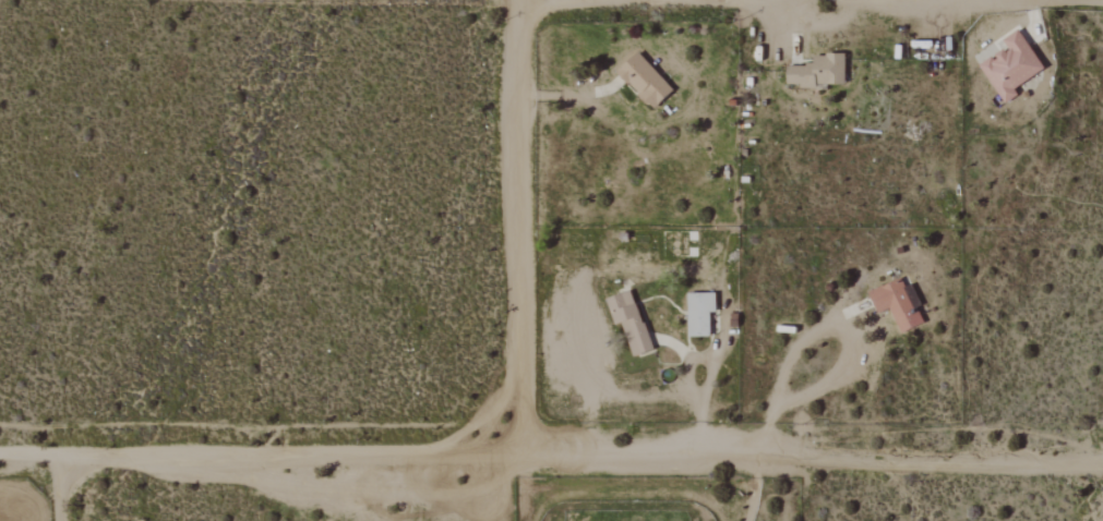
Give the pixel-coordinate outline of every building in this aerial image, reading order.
[(1016,88),(1046,69),(1021,29),(1005,39),(1010,48),(994,58),(993,57),(982,64),(1007,104),(1020,95),(1016,88)] [(618,72),(654,110),(675,91),(639,52),(618,72)] [(847,55),(815,54),(815,66),(789,65),(789,86),(846,86),(847,55)] [(870,292),(879,314),(891,309),(902,333),(923,325),(904,278),(870,292)] [(623,323),(634,357),(653,351),(634,291),(608,299),(616,326),(623,323)] [(712,313),(718,313),(717,293),(689,294),(690,337),(712,337),(712,313)]
